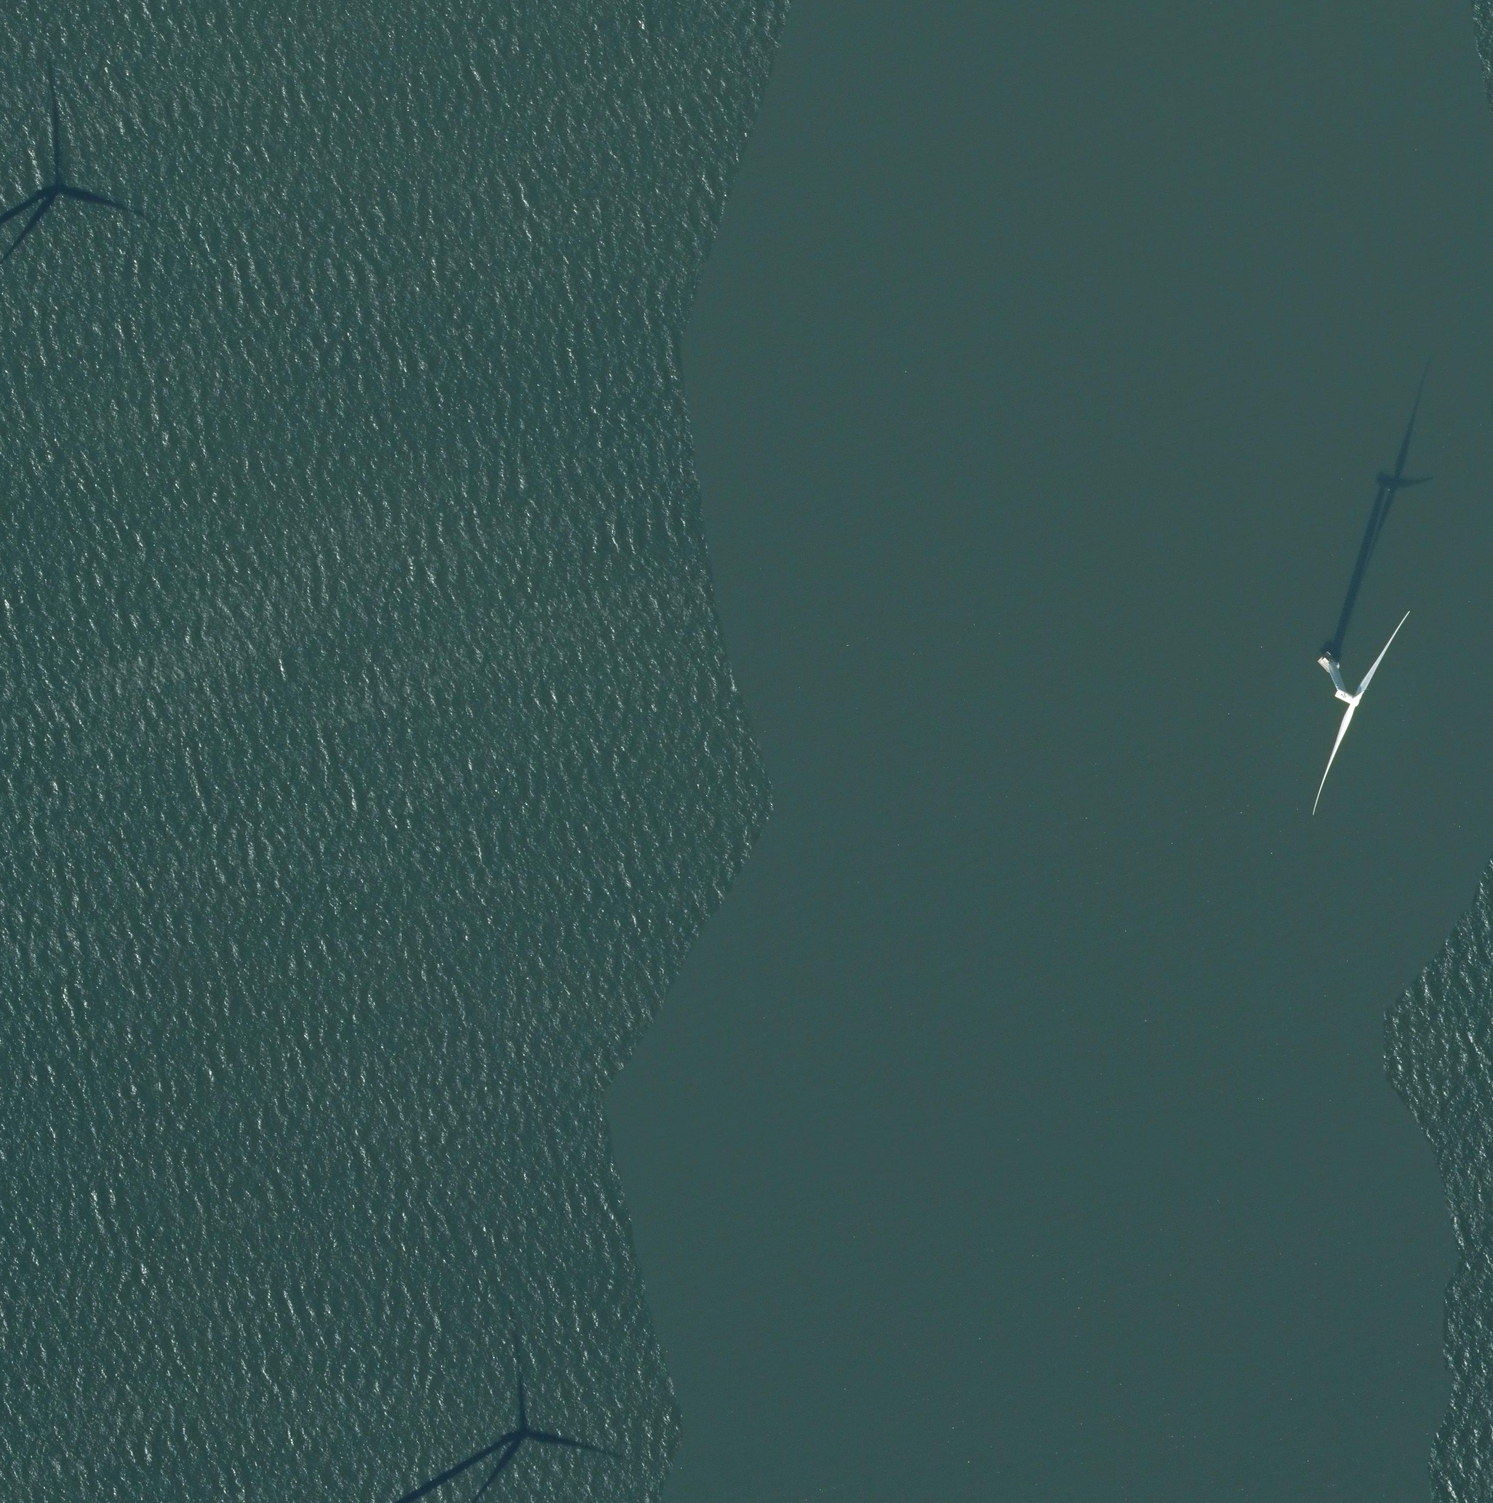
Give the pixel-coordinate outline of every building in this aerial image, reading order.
[(1327,663),(1327,665),(1327,667),(1328,668),(1329,669),(1331,669),(1333,669),(1334,668),(1335,667),(1336,665),(1335,663),(1334,662),(1333,661),(1331,660),(1329,661),(1328,662),(1327,663)]
